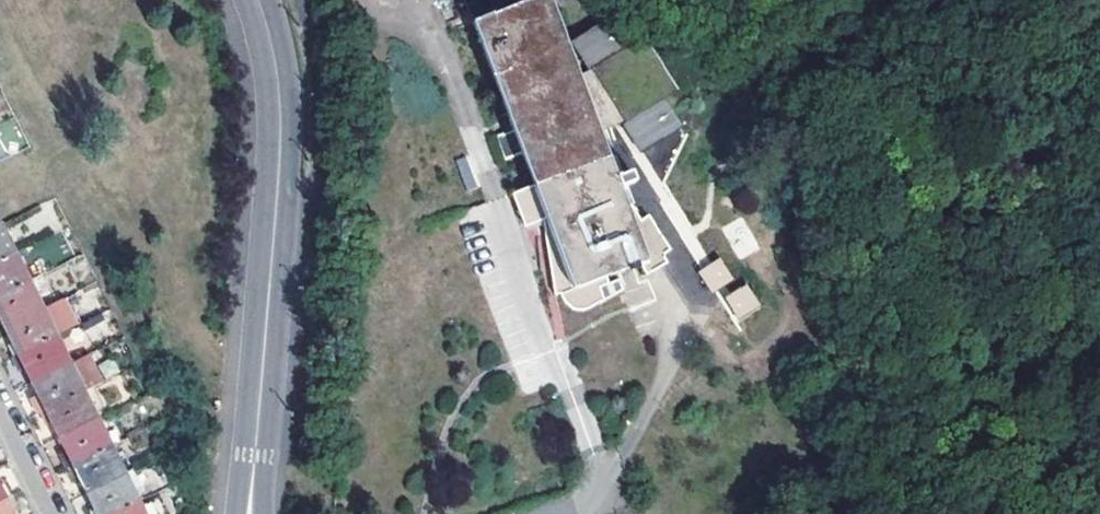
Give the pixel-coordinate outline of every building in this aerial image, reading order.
[(647,263),(551,0),(536,0),(476,22),(571,291),(647,263)] [(587,66),(618,48),(602,21),(571,39),(587,66)] [(665,98),(623,123),(639,150),(681,125),(665,98)] [(456,162),(468,190),(478,186),(466,158),(456,162)] [(6,223),(13,241),(58,225),(52,206),(6,223)] [(722,227),(738,259),(758,249),(742,217),(722,227)] [(16,256),(1,226),(0,226),(0,263),(16,256)] [(31,274),(74,253),(61,229),(19,250),(31,274)] [(29,283),(16,256),(0,263),(0,298),(29,283)] [(710,291),(732,279),(720,257),(698,269),(710,291)] [(738,322),(762,306),(745,282),(722,298),(738,322)] [(6,328),(43,310),(29,283),(0,298),(0,315),(6,328)] [(43,310),(55,336),(73,327),(60,301),(43,310)] [(43,310),(6,328),(12,339),(19,353),(55,336),(43,310)] [(55,336),(19,353),(27,368),(33,382),(70,364),(55,336)] [(70,364),(83,390),(95,384),(83,358),(70,364)] [(40,395),(48,411),(84,393),(83,390),(70,364),(33,382),(40,395)] [(55,424),(61,438),(97,420),(84,393),(48,411),(55,424)] [(97,420),(61,438),(68,452),(74,465),(111,447),(97,420)] [(111,447),(74,465),(82,480),(88,492),(124,474),(111,447)] [(98,513),(113,513),(138,502),(124,474),(88,492),(94,505),(98,513)] [(147,501),(150,513),(165,513),(161,498),(147,501)] [(12,513),(5,499),(0,502),(0,513),(12,513)] [(138,502),(113,513),(144,513),(138,502)]
